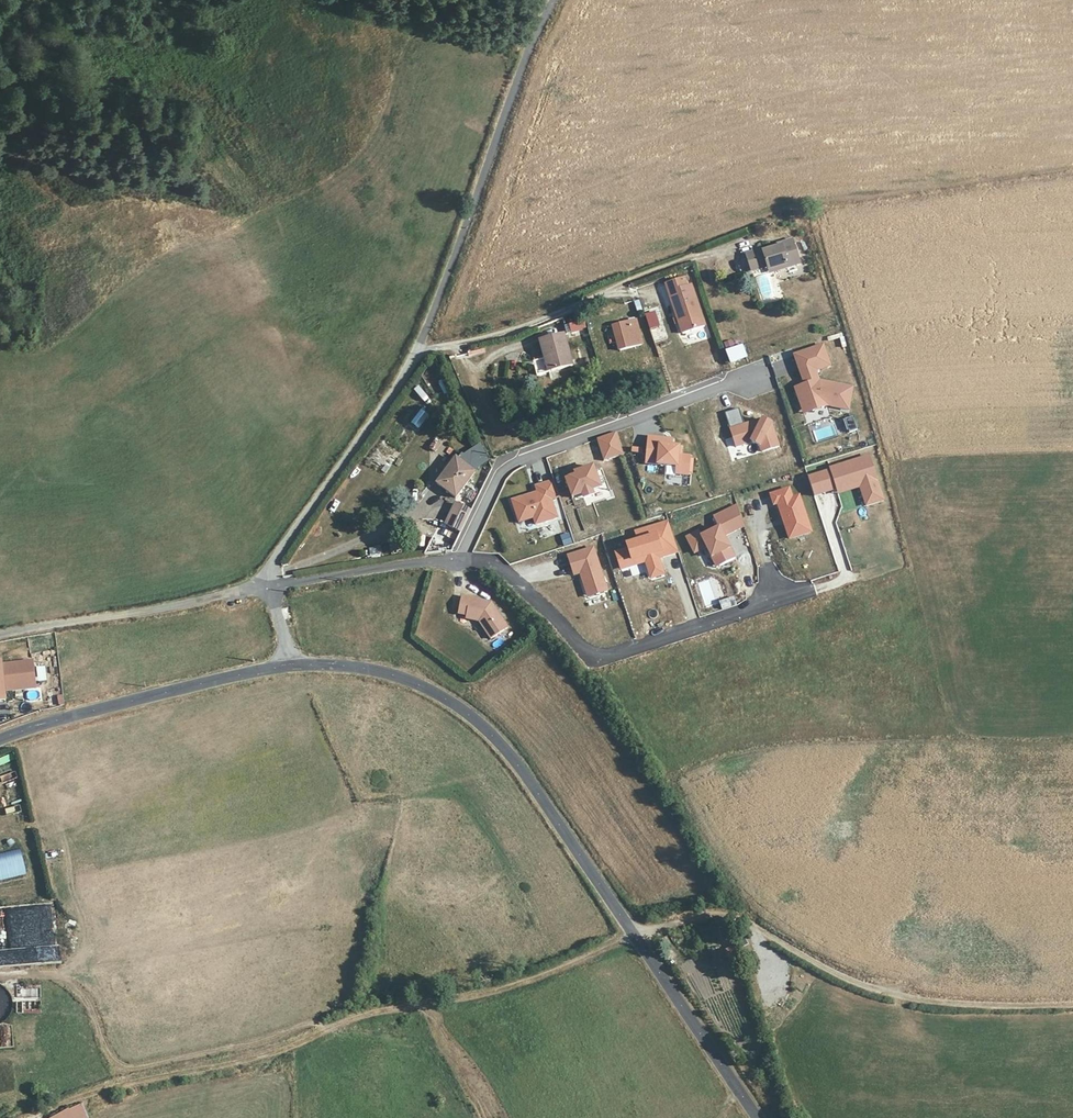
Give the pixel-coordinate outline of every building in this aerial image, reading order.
[(769,272),(800,261),(793,237),(782,240),(782,244),(763,251),(762,248),(746,253),(751,270),(767,265),(769,272)] [(687,277),(668,283),(683,333),(706,327),(693,285),(690,286),(687,277)] [(614,321),(620,347),(641,343),(636,317),(614,321)] [(564,325),(567,334),(586,329),(583,320),(564,325)] [(531,361),(534,374),(570,366),(564,334),(540,339),(544,358),(531,361)] [(730,361),(746,359),(744,345),(728,347),(730,361)] [(805,385),(796,389),(805,414),(828,405),(848,410),(852,387),(819,381),(815,370),(830,365),(823,345),(795,355),(805,385)] [(739,409),(727,413),(738,447),(754,442),(760,445),(762,452),(780,445),(773,422),(763,417),(744,423),(739,409)] [(836,433),(856,431),(855,417),(835,419),(836,433)] [(830,427),(815,431),(818,441),(833,437),(830,427)] [(604,460),(623,455),(617,432),(598,437),(604,460)] [(673,438),(648,436),(646,465),(677,468),(676,475),(690,476),(692,455),(680,454),(681,445),(673,444),(673,438)] [(466,464),(446,455),(430,482),(450,492),(466,464)] [(833,470),(810,477),(815,495),(838,488),(840,493),(861,486),(867,506),(884,500),(869,456),(832,468),(833,470)] [(576,476),(566,479),(572,497),(582,493),(584,499),(594,495),(593,491),(602,487),(594,465),(575,471),(576,476)] [(537,492),(512,500),(519,523),(534,518),(536,525),(557,518),(552,500),(560,497),(554,480),(535,486),(537,492)] [(790,487),(770,494),(775,507),(777,506),(789,539),(812,531),(799,495),(793,497),(790,487)] [(426,502),(431,506),(439,494),(433,491),(426,502)] [(437,519),(455,530),(466,507),(447,500),(437,519)] [(699,531),(686,538),(694,554),(706,548),(716,568),(736,558),(725,537),(745,527),(738,504),(715,515),(720,526),(701,535),(699,531)] [(628,549),(616,552),(622,571),(645,563),(650,580),(666,575),(661,558),(678,552),(668,521),(636,531),(638,540),(626,544),(628,549)] [(564,545),(573,543),(571,533),(562,535),(564,545)] [(594,547),(567,556),(574,576),(581,574),(588,597),(608,591),(594,547)] [(712,579),(700,581),(705,606),(716,604),(712,579)] [(720,600),(722,609),(737,605),(735,596),(720,600)] [(512,628),(493,603),(462,600),(461,618),(469,618),(470,621),(484,624),(495,640),(512,628)] [(0,657),(0,702),(7,701),(6,690),(35,687),(32,661),(1,664),(1,657),(0,657)] [(0,855),(0,878),(26,872),(21,850),(0,855)] [(41,985),(18,985),(18,1012),(41,1013),(41,985)] [(55,1117),(79,1117),(75,1108),(55,1117)]
